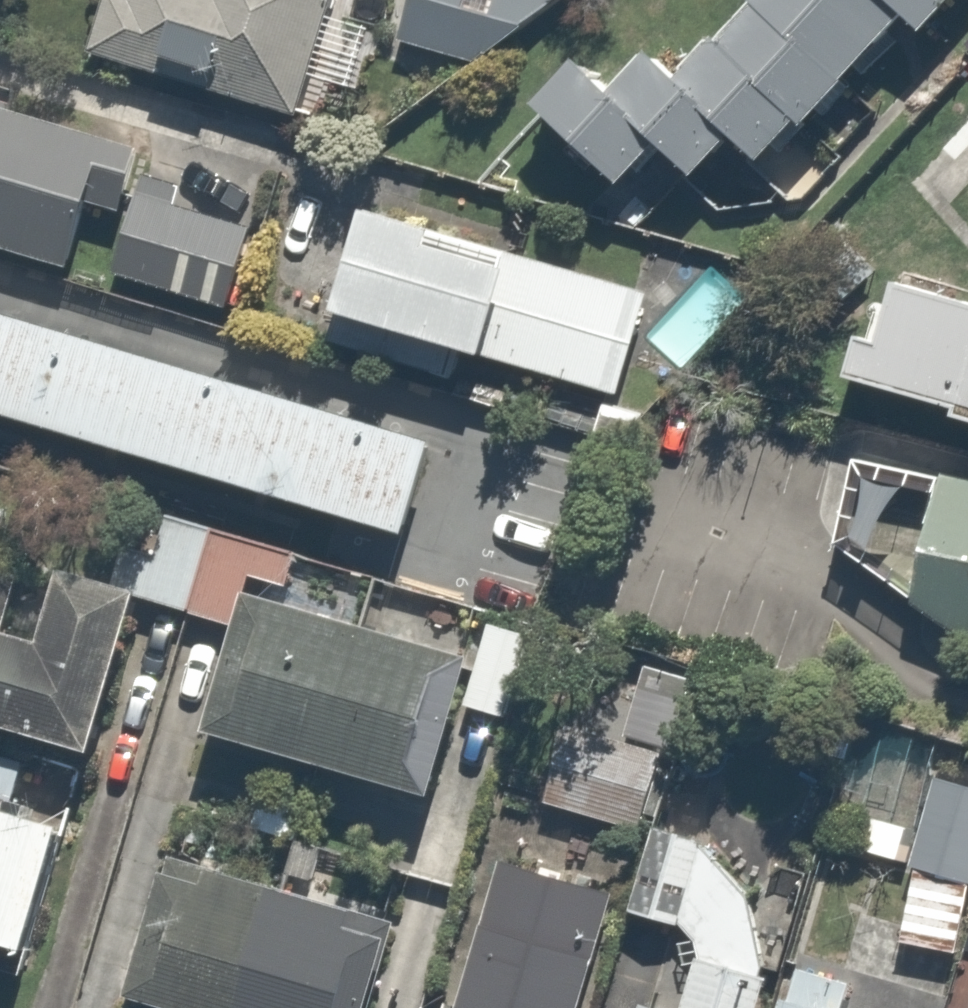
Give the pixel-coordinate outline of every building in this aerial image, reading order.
[(116,58),(211,84),(206,99),(310,127),(344,0),(132,0),(116,58)] [(408,49),(528,76),(544,0),(419,0),(408,49)] [(780,6),(697,86),(671,59),(633,95),(604,64),(558,108),(648,203),(692,161),(719,190),(758,153),(785,182),(871,100),(886,117),(914,90),(884,57),(925,18),(950,44),(967,27),(967,0),(774,0),(780,6)] [(0,114),(0,253),(251,310),(268,232),(257,230),(274,152),(118,117),(113,139),(0,114)] [(640,289),(371,219),(343,326),(613,395),(640,289)] [(896,281),(862,386),(967,421),(967,304),(896,281)] [(0,323),(0,427),(430,544),(456,447),(0,323)] [(939,474),(909,601),(967,643),(967,480),(939,474)] [(117,602),(161,614),(248,637),(273,541),(142,507),(117,602)] [(161,614),(117,602),(77,592),(64,644),(26,634),(39,585),(0,575),(0,736),(121,768),(161,614)] [(494,673),(269,612),(231,751),(456,812),(494,673)] [(676,754),(578,723),(550,811),(648,842),(676,754)] [(944,784),(907,940),(967,954),(967,790),(944,784)] [(0,811),(0,951),(52,967),(90,837),(0,811)] [(690,1007),(772,1007),(773,1003),(774,997),(775,990),(775,983),(776,977),(776,970),(775,964),(775,957),(774,950),(774,944),(772,937),(771,931),(770,925),(768,918),(766,912),(764,906),(761,900),(759,894),(756,888),(753,882),(749,876),(746,870),(742,865),(738,860),(734,854),(731,850),(695,835),(667,924),(697,936),(705,959),(690,1007)] [(279,897),(187,868),(143,1006),(148,1007),(386,1007),(408,937),(318,909),(335,853),(297,841),(279,897)] [(629,898),(515,862),(469,1007),(595,1007),(629,898)] [(864,987),(802,970),(791,1007),(858,1007),(864,987)]
